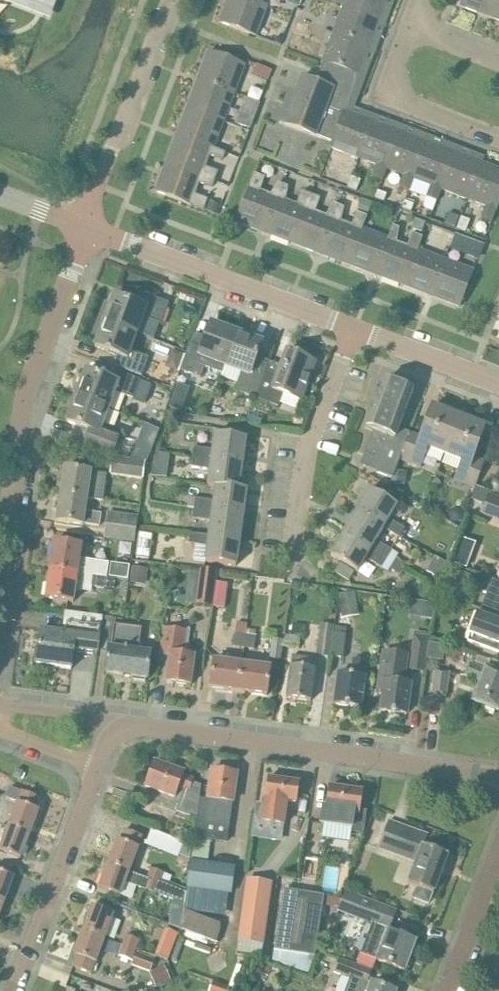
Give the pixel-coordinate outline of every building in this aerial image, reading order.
[(50,16),(56,0),(9,0),(50,16)] [(246,0),(235,0),(232,8),(226,7),(221,21),(220,21),(220,22),(256,36),(266,8),(246,0)] [(394,0),(346,0),(343,9),(385,24),(394,0)] [(489,16),(495,0),(463,0),(461,6),(476,12),(479,8),(490,12),(488,16),(489,16)] [(489,16),(498,20),(498,0),(495,0),(489,16)] [(332,38),(374,53),(385,24),(343,9),(332,38)] [(322,67),(363,82),(374,53),(332,38),(323,61),(324,61),(322,67)] [(208,70),(203,82),(234,93),(244,66),(209,52),(208,53),(209,53),(203,67),(208,70)] [(256,65),(256,66),(253,74),(268,80),(271,71),(256,65)] [(322,67),(316,82),(302,77),(284,124),(323,139),(339,96),(356,102),(363,82),(322,67)] [(193,93),(188,108),(223,121),(234,93),(203,82),(199,94),(193,93)] [(353,108),(356,102),(339,96),(323,139),(333,142),(331,147),(359,158),(375,116),(353,108)] [(182,138),(212,149),(223,121),(188,108),(182,123),(187,126),(182,138)] [(254,118),(242,114),(238,126),(249,130),(254,118)] [(359,158),(376,164),(371,176),(382,181),(387,168),(386,168),(402,126),(375,116),(359,158)] [(429,137),(402,126),(386,168),(387,168),(404,175),(399,187),(410,192),(415,179),(413,178),(429,137)] [(457,147),(429,137),(413,178),(415,179),(431,185),(426,197),(437,202),(442,189),(441,189),(457,147)] [(172,149),(167,164),(214,182),(217,172),(205,168),(210,157),(223,159),(225,154),(212,149),(182,138),(178,149),(172,149)] [(484,157),(457,147),(441,189),(442,189),(468,199),(482,164),(484,157)] [(214,182),(167,164),(172,166),(167,177),(162,176),(157,191),(156,190),(156,191),(191,205),(199,184),(212,187),(214,182)] [(468,199),(496,210),(498,201),(498,175),(496,173),(496,169),(482,164),(468,199)] [(356,192),(360,181),(351,178),(347,188),(356,192)] [(267,228),(279,197),(250,186),(236,222),(238,223),(238,222),(252,228),(255,223),(267,228)] [(279,197),(267,228),(278,232),(278,238),(293,243),(307,208),(311,196),(301,192),(297,204),(285,200),(287,187),(283,186),(279,197)] [(386,195),(378,192),(375,199),(383,202),(386,195)] [(204,210),(204,211),(216,215),(219,206),(208,201),(204,210)] [(402,209),(410,212),(413,205),(405,202),(402,209)] [(307,208),(293,243),(307,249),(310,244),(323,249),(334,218),(307,208)] [(448,213),(444,224),(455,228),(459,217),(448,213)] [(334,218),(323,249),(334,253),(333,258),(348,264),(362,229),(334,218)] [(457,229),(465,232),(469,221),(461,218),(457,229)] [(415,220),(411,229),(422,233),(425,224),(415,220)] [(362,229),(348,264),(363,270),(366,265),(378,270),(390,239),(362,229)] [(390,239),(378,270),(389,274),(389,279),(404,285),(417,250),(390,239)] [(418,291),(421,286),(433,291),(445,260),(417,250),(404,285),(418,291)] [(445,260),(433,291),(444,295),(444,301),(459,307),(473,271),(445,260)] [(161,324),(162,322),(169,303),(141,292),(137,304),(114,296),(104,322),(135,334),(141,316),(161,324)] [(135,334),(104,322),(95,347),(117,355),(113,365),(139,375),(146,358),(128,351),(135,334)] [(223,365),(235,332),(211,324),(202,349),(190,344),(180,371),(199,378),(206,359),(223,365)] [(262,343),(235,332),(223,365),(240,372),(233,390),(255,398),(265,373),(252,368),(262,343)] [(171,349),(159,384),(170,388),(176,371),(177,372),(184,354),(171,349)] [(277,377),(265,373),(255,398),(278,407),(283,394),(301,400),(315,363),(287,352),(277,377)] [(86,371),(76,397),(107,409),(114,391),(131,398),(138,379),(118,372),(115,382),(86,371)] [(396,470),(400,459),(404,448),(392,444),(413,391),(385,380),(366,428),(374,431),(360,466),(393,478),(396,470)] [(173,396),(169,407),(181,412),(185,401),(173,396)] [(107,409),(76,397),(66,422),(90,430),(85,442),(111,452),(119,433),(100,426),(107,409)] [(213,399),(208,413),(221,418),(227,404),(213,399)] [(410,434),(404,448),(400,459),(420,467),(427,448),(443,454),(458,416),(433,406),(420,438),(410,434)] [(485,427),(458,416),(443,454),(460,460),(452,480),(474,488),(483,463),(472,458),(485,427)] [(193,447),(192,456),(242,463),(246,438),(214,434),(212,450),(193,447)] [(152,464),(151,477),(167,478),(170,455),(156,452),(152,464)] [(239,488),(242,463),(192,456),(190,467),(209,470),(207,485),(215,487),(239,488)] [(111,458),(109,475),(141,479),(143,462),(111,458)] [(89,472),(84,471),(64,468),(60,496),(86,500),(87,499),(103,501),(105,488),(102,487),(104,476),(89,474),(89,472)] [(396,470),(391,483),(404,485),(406,472),(396,470)] [(490,484),(490,487),(492,490),(494,492),(497,493),(498,492),(498,479),(497,478),(494,479),(492,481),(490,484)] [(188,497),(187,507),(243,515),(247,489),(239,488),(215,487),(213,500),(188,497)] [(357,512),(399,536),(404,528),(388,519),(396,505),(388,500),(370,490),(357,512)] [(490,494),(482,515),(498,521),(498,497),(490,494)] [(86,500),(60,496),(57,521),(83,525),(83,524),(98,526),(100,515),(85,513),(86,500)] [(239,541),(243,515),(187,507),(187,508),(193,509),(191,518),(199,519),(198,534),(190,533),(189,534),(239,541)] [(456,508),(451,511),(449,516),(450,521),(456,523),(461,521),(463,516),(461,511),(456,508)] [(357,512),(344,534),(386,559),(391,550),(375,541),(382,528),(398,537),(399,536),(357,512)] [(135,542),(139,517),(107,513),(104,538),(135,542)] [(138,532),(135,559),(150,560),(153,534),(138,532)] [(239,541),(189,534),(188,543),(206,546),(204,562),(236,566),(239,541)] [(358,572),(365,559),(380,568),(386,559),(344,534),(331,556),(341,562),(335,572),(349,580),(355,570),(358,572)] [(81,545),(74,544),(54,541),(50,570),(107,578),(108,567),(79,563),(81,545)] [(460,552),(455,564),(467,569),(470,561),(467,555),(460,552)] [(434,556),(425,571),(437,578),(446,563),(434,556)] [(128,580),(130,568),(111,565),(109,578),(128,580)] [(130,580),(130,583),(146,585),(148,568),(132,566),(132,567),(130,580)] [(186,577),(191,578),(193,568),(172,566),(170,580),(184,582),(186,577)] [(453,568),(447,582),(469,591),(474,577),(453,568)] [(107,578),(50,570),(46,598),(73,602),(75,590),(91,593),(92,587),(115,590),(116,580),(107,579),(107,578)] [(201,571),(196,606),(211,608),(215,573),(201,571)] [(498,652),(498,582),(488,578),(483,592),(487,594),(469,641),(498,652)] [(355,598),(339,601),(342,618),(358,615),(355,598)] [(97,654),(97,651),(102,617),(86,615),(66,612),(64,625),(56,624),(55,632),(41,630),(37,664),(71,669),(73,650),(97,654)] [(102,617),(97,651),(109,652),(106,673),(148,679),(151,655),(139,653),(142,630),(116,627),(117,619),(102,617)] [(292,624),(291,633),(300,635),(300,634),(304,634),(305,627),(302,626),(302,625),(292,624)] [(334,625),(321,624),(317,654),(330,656),(330,655),(333,633),(334,625)] [(166,681),(191,685),(194,656),(185,655),(188,630),(163,627),(160,654),(169,655),(166,681)] [(335,633),(333,633),(330,655),(331,655),(330,657),(343,659),(346,628),(336,627),(335,633)] [(415,635),(414,635),(409,670),(423,672),(429,633),(415,632),(415,635)] [(234,647),(244,648),(246,636),(235,634),(234,647)] [(246,636),(244,648),(254,649),(256,637),(246,636)] [(300,638),(285,636),(284,646),(299,648),(300,638)] [(283,640),(273,639),(270,659),(280,660),(283,640)] [(406,714),(409,695),(411,684),(403,683),(407,655),(383,652),(377,694),(378,694),(378,693),(383,694),(381,711),(406,714)] [(476,655),(473,664),(487,669),(490,660),(476,655)] [(292,656),(289,678),(286,698),(311,701),(316,659),(292,656)] [(338,674),(337,684),(334,704),(361,708),(367,661),(352,659),(350,675),(338,674)] [(213,660),(212,668),(210,688),(239,691),(242,664),(213,660)] [(242,664),(239,691),(267,695),(270,667),(242,664)] [(469,664),(465,675),(482,682),(474,701),(498,710),(498,707),(498,674),(488,670),(487,671),(469,664)] [(450,672),(435,670),(432,694),(446,696),(450,672)] [(196,818),(198,805),(201,785),(192,782),(194,779),(182,775),(183,772),(155,762),(146,786),(175,797),(179,786),(185,789),(177,811),(196,818)] [(229,826),(234,793),(237,773),(212,770),(204,823),(229,826)] [(268,778),(265,799),(262,822),(284,825),(287,802),(296,803),(299,782),(268,778)] [(320,824),(335,826),(352,829),(351,832),(364,834),(364,831),(367,811),(359,810),(362,791),(330,786),(327,808),(322,807),(320,824)] [(8,826),(30,834),(39,810),(35,809),(39,798),(22,791),(22,792),(10,787),(6,798),(17,802),(8,826)] [(151,809),(145,818),(154,824),(160,815),(151,809)] [(299,818),(298,834),(307,835),(309,819),(299,818)] [(389,821),(382,839),(378,848),(416,862),(407,887),(416,891),(413,897),(429,903),(448,855),(423,846),(428,836),(389,821)] [(8,826),(0,848),(0,851),(21,858),(30,834),(8,826)] [(144,844),(178,857),(183,841),(152,829),(147,841),(145,840),(144,844)] [(117,840),(108,863),(132,872),(141,848),(139,847),(143,837),(125,830),(121,841),(117,840)] [(193,851),(209,853),(211,841),(195,838),(193,851)] [(186,911),(188,912),(198,913),(200,900),(225,903),(226,892),(232,893),(235,868),(193,862),(186,911)] [(108,863),(99,888),(118,895),(123,896),(127,883),(146,890),(147,889),(157,893),(160,884),(147,878),(131,872),(132,872),(108,863)] [(151,868),(147,878),(160,884),(161,884),(162,883),(169,886),(173,877),(151,868)] [(5,900),(14,877),(0,872),(0,899),(5,900)] [(246,878),(237,940),(264,944),(274,882),(246,878)] [(276,949),(316,955),(325,896),(285,890),(276,949)] [(361,954),(386,963),(404,970),(415,941),(388,931),(395,911),(345,892),(338,912),(372,924),(361,954)] [(92,906),(83,930),(106,938),(115,914),(92,906)] [(181,930),(218,944),(220,924),(188,912),(186,911),(184,911),(181,930)] [(165,928),(155,955),(168,960),(178,933),(165,928)] [(97,962),(106,938),(83,930),(74,954),(78,955),(73,967),(91,973),(96,962),(97,962)] [(126,935),(123,946),(136,950),(140,940),(126,935)] [(133,960),(136,950),(123,946),(119,956),(133,960)] [(132,966),(150,972),(156,986),(171,980),(164,965),(151,971),(155,959),(137,953),(132,966)] [(371,983),(367,982),(371,971),(340,959),(334,972),(351,979),(347,990),(392,990),(377,986),(371,983)]
